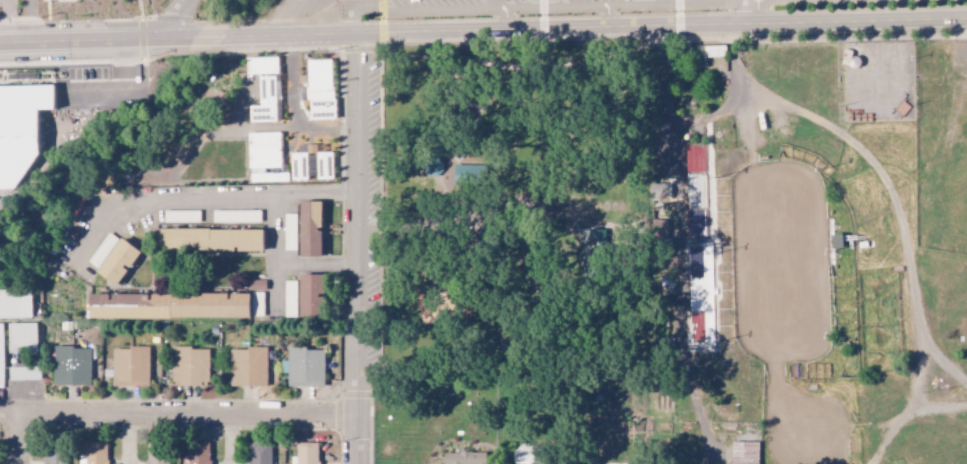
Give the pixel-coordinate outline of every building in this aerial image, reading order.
[(246,74),(278,73),(278,57),(246,58),(246,74)] [(308,120),(334,120),(333,59),(307,59),(308,120)] [(276,122),(276,107),(280,107),(280,75),(259,75),(259,105),(249,106),(249,122),(276,122)] [(0,83),(0,188),(14,188),(39,154),(38,109),(55,109),(54,82),(0,83)] [(281,168),(280,132),(248,133),(249,182),(288,181),(288,173),(264,173),(264,168),(281,168)] [(332,152),(316,152),(316,144),(307,145),(307,152),(290,153),(291,180),(333,179),(332,152)] [(486,165),(486,185),(452,185),(452,165),(486,165)] [(322,202),(300,202),(300,256),(321,256),(322,202)] [(212,211),(213,223),(261,222),(260,210),(212,211)] [(296,214),(284,214),(284,250),(296,250),(296,214)] [(263,229),(158,229),(158,252),(232,253),(232,251),(263,252),(263,229)] [(140,252),(121,238),(95,272),(115,286),(140,252)] [(324,275),(300,274),(299,316),(324,316),(324,275)] [(265,280),(249,280),(249,290),(265,290),(265,280)] [(284,318),(296,318),(296,281),(284,281),(284,318)] [(31,318),(31,289),(0,290),(0,319),(31,318)] [(263,316),(263,292),(250,293),(251,316),(263,316)] [(88,318),(249,318),(250,293),(228,293),(228,294),(149,294),(109,294),(89,294),(88,318)] [(36,353),(36,323),(7,323),(8,353),(36,353)] [(90,385),(91,348),(54,347),(53,385),(90,385)] [(112,348),(112,386),(149,385),(149,348),(112,348)] [(172,386),(208,386),(209,348),(172,348),(172,386)] [(267,349),(230,348),(229,386),(267,386),(267,349)] [(324,349),(288,349),(288,386),(324,386),(324,349)] [(40,380),(40,367),(8,368),(8,381),(40,380)] [(85,442),(86,463),(107,463),(107,442),(85,442)] [(249,442),(248,463),(271,463),(271,442),(249,442)] [(731,442),(732,463),(758,463),(758,442),(731,442)] [(318,443),(296,443),(296,457),(290,457),(290,463),(318,463),(318,443)] [(169,444),(148,444),(147,463),(169,463),(169,444)] [(542,445),(513,446),(513,463),(542,463),(542,445)] [(187,446),(188,463),(210,463),(209,446),(187,446)] [(66,451),(43,451),(44,463),(66,463),(66,451)] [(486,453),(445,453),(445,463),(486,463),(486,453)]
